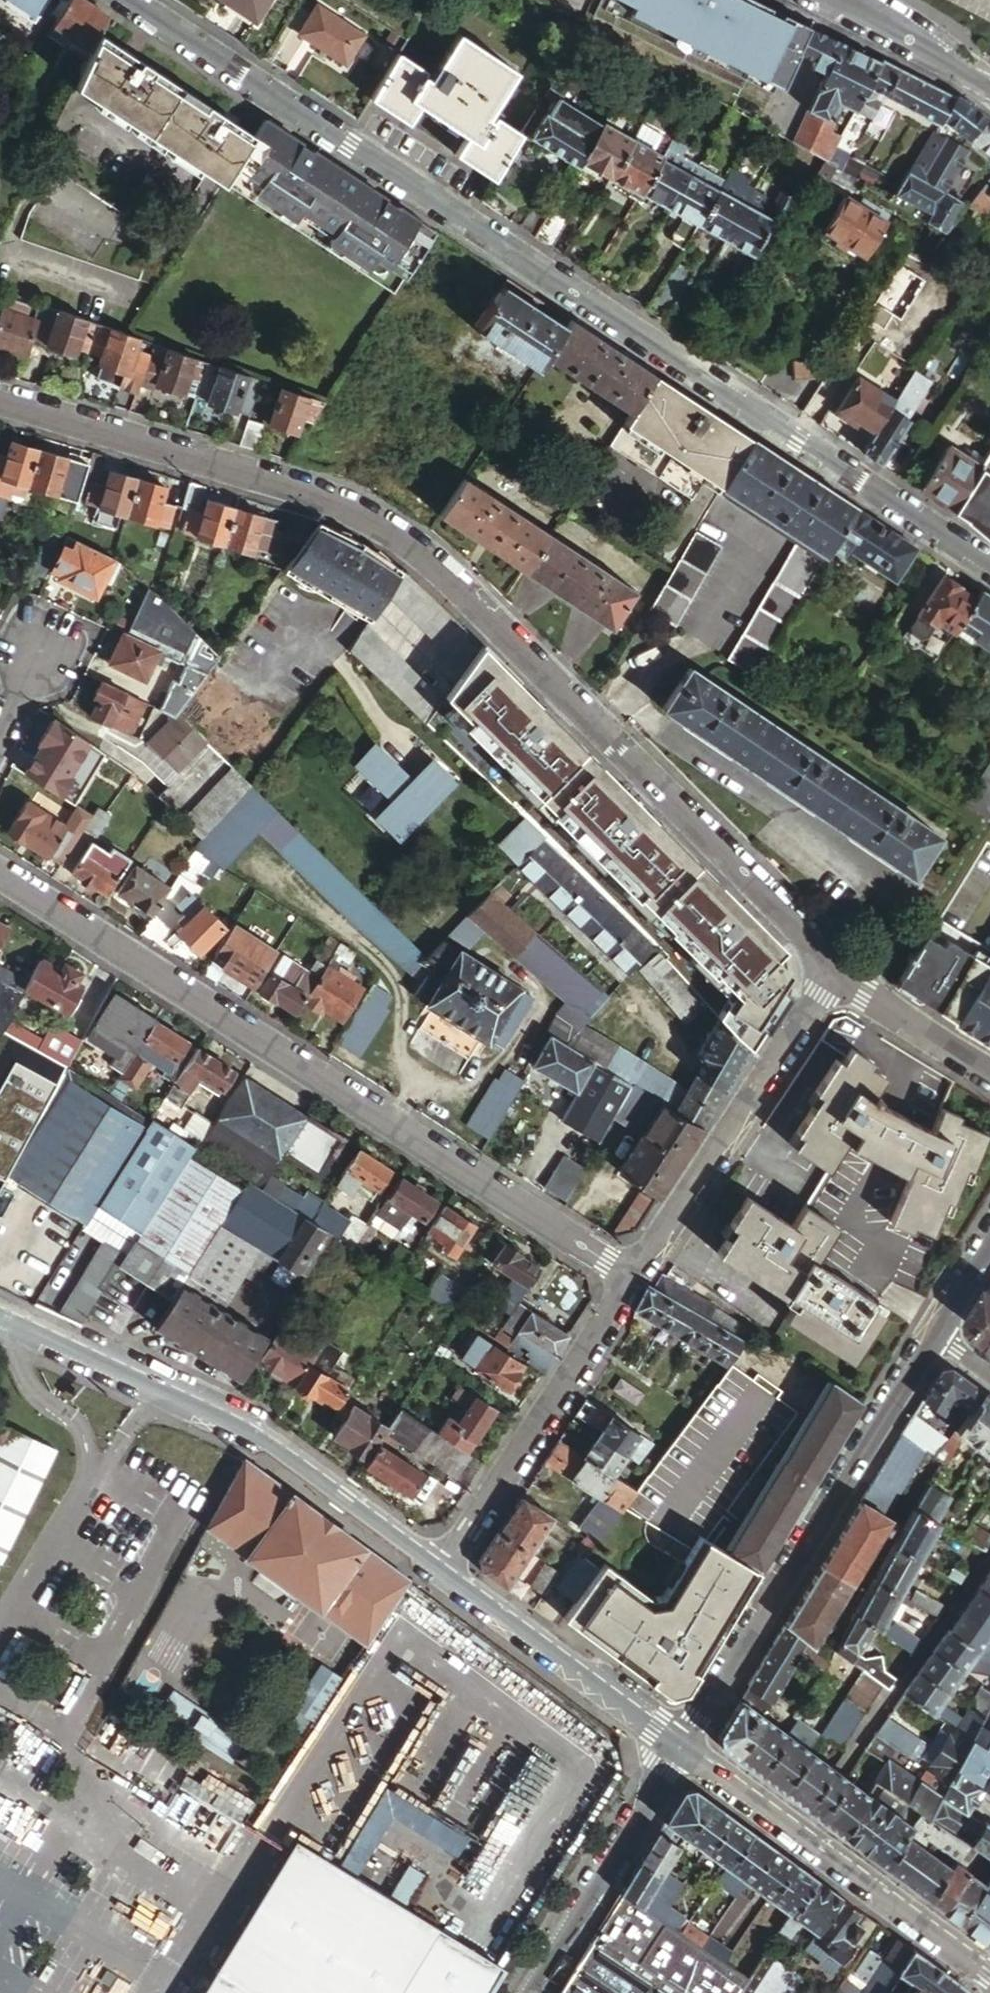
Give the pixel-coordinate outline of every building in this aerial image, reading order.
[(36,11),(42,0),(16,0),(36,11)] [(108,14),(88,0),(67,0),(55,26),(92,51),(100,32),(108,14)] [(257,21),(270,0),(225,0),(257,21)] [(592,13),(739,89),(744,80),(771,93),(774,86),(629,13),(632,7),(620,0),(598,0),(592,13)] [(632,7),(629,13),(774,86),(781,89),(798,54),(810,28),(782,14),(780,18),(769,13),(771,9),(754,0),(620,0),(632,7)] [(365,31),(319,2),(300,31),(345,61),(365,31)] [(782,14),(771,9),(769,13),(780,18),(782,14)] [(399,52),(408,36),(395,28),(374,63),(386,72),(399,52)] [(798,54),(812,61),(810,66),(824,73),(839,42),(810,28),(798,54)] [(227,187),(228,185),(255,137),(100,32),(92,51),(77,85),(227,187)] [(493,177),(521,133),(496,116),(493,119),(487,115),(516,71),(460,33),(431,77),(425,74),(427,70),(399,52),(386,72),(372,96),(409,121),(422,102),(469,135),(457,153),(492,177),(493,177)] [(853,111),(865,87),(879,62),(839,42),(824,73),(789,141),(825,161),(834,146),(839,136),(824,127),(836,102),(853,111)] [(885,97),(886,97),(902,68),(881,58),(879,62),(865,87),(885,97)] [(902,68),(886,97),(885,97),(900,105),(901,104),(917,76),(902,68)] [(916,114),(933,84),(917,76),(901,104),(900,105),(916,114)] [(568,86),(555,77),(546,92),(554,97),(558,100),(561,96),(568,86)] [(942,119),(956,96),(933,84),(916,114),(938,125),(942,119)] [(529,134),(576,166),(602,124),(561,96),(558,100),(554,97),(529,134)] [(956,96),(942,119),(967,139),(985,117),(963,100),(956,96)] [(602,124),(576,166),(583,170),(586,164),(607,176),(630,139),(616,130),(625,116),(612,108),(602,124)] [(985,117),(967,139),(989,156),(989,121),(985,117)] [(395,294),(436,229),(266,118),(255,137),(228,185),(395,294)] [(630,139),(650,150),(659,135),(640,123),(630,139)] [(983,161),(968,149),(966,148),(943,137),(924,170),(920,178),(944,190),(959,199),(973,180),(983,161)] [(639,193),(662,158),(650,150),(630,139),(607,176),(631,190),(627,197),(634,200),(635,199),(639,193)] [(672,141),(667,149),(675,154),(681,146),(672,141)] [(70,145),(60,170),(132,210),(145,186),(70,145)] [(834,146),(825,161),(824,163),(844,171),(850,160),(844,157),(847,152),(834,146)] [(667,149),(662,158),(639,193),(658,204),(662,206),(659,211),(664,213),(693,164),(675,154),(667,149)] [(860,165),(850,160),(844,171),(857,178),(859,174),(862,175),(865,170),(860,167),(860,165)] [(857,178),(844,171),(824,163),(813,180),(825,188),(830,178),(862,192),(866,181),(861,179),(857,178)] [(680,248),(694,225),(714,191),(721,181),(693,164),(664,213),(668,216),(671,211),(675,214),(677,216),(678,217),(678,218),(678,220),(677,222),(671,233),(670,235),(670,236),(671,240),(672,241),(674,245),(680,248)] [(924,170),(913,164),(894,194),(931,210),(944,190),(920,178),(924,170)] [(881,174),(876,172),(874,174),(865,170),(862,175),(861,179),(866,181),(868,178),(871,179),(869,183),(874,185),(881,174)] [(746,181),(729,171),(721,181),(714,191),(694,225),(722,240),(737,212),(749,193),(750,191),(743,187),(746,181)] [(895,181),(881,174),(874,185),(886,191),(890,192),(895,181)] [(868,178),(866,181),(862,192),(882,201),(886,191),(874,185),(869,183),(871,179),(868,178)] [(983,186),(979,191),(985,196),(989,191),(983,186)] [(944,190),(931,210),(925,219),(932,224),(920,243),(932,250),(963,202),(959,199),(944,190)] [(980,216),(989,203),(989,200),(989,199),(989,198),(989,192),(989,191),(985,196),(979,191),(967,206),(980,216)] [(658,204),(639,193),(635,199),(651,208),(654,205),(658,204)] [(722,240),(750,256),(770,220),(754,211),(761,200),(749,193),(737,212),(722,240)] [(795,201),(783,193),(772,210),(785,218),(795,201)] [(845,197),(824,230),(839,239),(836,244),(844,250),(848,244),(864,255),(887,218),(872,209),(870,213),(845,197)] [(534,235),(550,245),(568,217),(551,206),(549,209),(534,235)] [(39,219),(28,244),(145,294),(156,269),(39,219)] [(695,269),(674,256),(643,307),(663,321),(695,269)] [(546,357),(571,320),(507,277),(475,324),(538,368),(546,357)] [(46,311),(6,297),(0,315),(0,346),(27,357),(34,340),(46,311)] [(100,325),(48,307),(46,311),(34,340),(79,354),(81,348),(92,351),(100,325)] [(630,412),(656,376),(571,320),(546,357),(630,412)] [(158,345),(100,325),(92,351),(104,356),(101,362),(126,371),(121,384),(138,390),(141,383),(158,345)] [(210,363),(158,345),(141,383),(156,389),(160,382),(199,396),(210,363)] [(796,380),(799,379),(810,362),(796,362),(796,380)] [(799,379),(818,379),(818,362),(810,362),(799,379)] [(210,363),(199,396),(253,415),(263,391),(247,385),(250,376),(210,363)] [(860,451),(879,463),(911,413),(908,411),(928,380),(912,370),(893,400),(873,430),(860,451)] [(800,411),(815,421),(840,383),(825,374),(800,411)] [(720,487),(751,439),(656,376),(630,412),(623,423),(705,477),(720,487)] [(873,430),(893,400),(857,377),(833,413),(855,427),(859,421),(873,430)] [(313,422),(326,402),(291,390),(272,421),(300,431),(304,418),(313,422)] [(240,444),(257,450),(268,425),(252,418),(240,444)] [(300,431),(306,433),(313,422),(304,418),(300,431)] [(608,444),(690,499),(705,477),(623,423),(608,444)] [(825,556),(831,547),(856,507),(751,439),(720,487),(798,539),(825,556)] [(26,487),(37,450),(9,442),(5,456),(0,455),(0,479),(26,487)] [(950,510),(979,466),(947,445),(918,489),(950,510)] [(87,465),(37,450),(26,487),(22,501),(27,487),(76,501),(83,478),(87,465)] [(104,457),(91,453),(87,465),(83,478),(90,481),(83,504),(124,515),(135,479),(107,471),(103,484),(96,482),(104,457)] [(980,465),(979,466),(950,510),(962,518),(975,515),(989,526),(989,472),(980,465)] [(188,483),(172,478),(166,504),(172,506),(181,509),(188,483)] [(26,487),(0,479),(0,500),(2,495),(22,501),(26,487)] [(166,529),(172,506),(166,504),(159,502),(163,488),(135,479),(124,515),(166,529)] [(438,517),(525,572),(549,533),(464,479),(438,517)] [(180,532),(222,545),(233,509),(205,500),(200,514),(195,512),(203,488),(188,483),(181,509),(187,510),(180,532)] [(895,580),(917,547),(856,507),(831,547),(844,556),(849,550),(895,580)] [(222,545),(280,563),(289,535),(273,530),(276,521),(233,509),(222,545)] [(962,518),(989,536),(989,526),(975,515),(962,518)] [(315,525),(316,523),(283,569),(368,621),(384,595),(399,572),(390,564),(371,551),(344,536),(318,525),(315,525)] [(697,531),(654,611),(674,623),(707,564),(720,545),(697,531)] [(549,533),(525,572),(613,627),(638,590),(549,533)] [(66,536),(59,551),(48,572),(56,576),(54,580),(94,599),(103,582),(109,585),(119,563),(111,558),(66,536)] [(726,658),(752,675),(825,556),(798,539),(726,658)] [(29,573),(44,580),(48,572),(59,551),(44,544),(29,573)] [(399,572),(384,595),(452,659),(470,635),(440,606),(399,572)] [(963,617),(975,599),(961,589),(961,587),(944,576),(919,614),(936,625),(938,622),(953,632),(963,617)] [(123,637),(121,636),(107,663),(143,680),(154,658),(156,653),(169,658),(184,665),(177,682),(173,680),(158,710),(174,718),(177,714),(219,657),(147,587),(123,637)] [(981,589),(975,599),(963,617),(987,633),(981,642),(989,648),(989,595),(981,589)] [(936,625),(919,614),(913,622),(914,627),(924,635),(930,633),(936,625)] [(365,626),(348,651),(424,725),(441,700),(365,626)] [(554,719),(481,646),(441,700),(424,725),(524,821),(541,838),(545,843),(610,776),(554,719)] [(156,653),(154,658),(166,663),(169,658),(156,653)] [(937,835),(688,665),(660,705),(910,876),(937,835)] [(126,721),(136,700),(99,682),(91,700),(96,703),(89,716),(110,727),(112,722),(116,724),(119,718),(126,721)] [(249,786),(177,714),(174,718),(146,744),(148,746),(139,760),(166,787),(167,786),(176,795),(165,806),(200,840),(249,786)] [(113,801),(132,773),(61,724),(42,752),(113,801)] [(355,802),(381,827),(438,767),(413,743),(393,763),(356,727),(335,749),(341,756),(372,785),(355,802)] [(341,756),(325,773),(355,802),(372,785),(341,756)] [(989,819),(989,817),(989,761),(962,803),(989,819)] [(610,776),(545,843),(562,859),(588,884),(613,908),(633,928),(654,948),(663,952),(671,962),(688,985),(697,995),(753,1050),(791,1000),(785,991),(795,979),(780,964),(788,951),(610,776)] [(166,787),(156,798),(165,806),(176,795),(167,786),(166,787)] [(200,840),(193,850),(208,859),(218,866),(221,868),(255,830),(409,976),(420,964),(425,958),(249,786),(200,840)] [(82,829),(90,818),(76,809),(65,827),(26,802),(6,833),(44,858),(45,857),(58,866),(82,829)] [(108,816),(105,813),(97,808),(90,818),(82,829),(94,837),(108,816)] [(545,843),(541,838),(516,864),(538,885),(562,859),(545,843)] [(105,897),(129,861),(110,849),(107,855),(90,844),(69,874),(78,880),(88,886),(105,897)] [(208,859),(193,850),(178,875),(192,885),(199,873),(208,859)] [(218,866),(208,859),(199,873),(209,880),(218,866)] [(538,885),(562,910),(588,884),(562,859),(538,885)] [(167,888),(134,866),(116,895),(150,916),(167,888)] [(178,875),(163,899),(175,906),(187,894),(192,885),(178,875)] [(88,886),(78,880),(76,883),(86,890),(88,886)] [(588,884),(562,910),(587,935),(588,935),(613,908),(588,884)] [(503,905),(511,913),(526,896),(518,890),(503,905)] [(577,1031),(582,1025),(609,997),(565,958),(511,913),(503,905),(488,892),(487,891),(447,935),(467,950),(482,933),(564,1004),(554,1015),(566,1024),(577,1031)] [(221,928),(187,894),(175,906),(185,917),(176,925),(179,929),(175,932),(196,954),(221,928)] [(588,935),(587,935),(607,954),(633,928),(613,908),(588,935)] [(222,966),(221,969),(253,989),(277,951),(234,925),(212,960),(222,966)] [(633,928),(607,954),(608,954),(629,975),(654,948),(633,928)] [(946,939),(942,945),(924,934),(894,982),(989,1042),(989,967),(946,939)] [(303,1005),(327,967),(333,957),(341,944),(328,936),(313,959),(315,961),(306,975),(301,972),(291,988),(271,975),(268,973),(256,993),(274,1005),(276,1003),(296,1016),(303,1005)] [(441,941),(425,958),(420,964),(429,970),(419,986),(411,998),(429,1010),(481,1042),(497,1052),(527,1001),(527,999),(530,996),(441,941)] [(356,954),(341,944),(333,957),(348,965),(356,954)] [(704,1008),(658,955),(639,971),(684,1024),(704,1008)] [(28,980),(22,991),(66,1014),(70,1008),(75,1007),(80,998),(78,994),(81,988),(75,984),(80,974),(63,965),(62,966),(57,964),(54,967),(39,959),(28,980)] [(291,988),(301,972),(290,964),(289,966),(280,961),(271,975),(291,988)] [(420,964),(409,976),(419,986),(429,970),(420,964)] [(0,967),(0,1033),(1,1031),(22,991),(28,980),(0,967)] [(337,973),(327,967),(303,1005),(319,1015),(322,1011),(340,1024),(362,989),(351,982),(354,979),(339,970),(337,973)] [(391,996),(374,985),(337,1045),(358,1058),(387,1011),(384,1009),(391,996)] [(109,1066),(120,1073),(153,1021),(114,996),(86,1038),(115,1057),(109,1066)] [(468,1063),(481,1042),(429,1010),(417,1030),(468,1063)] [(554,1015),(545,1034),(549,1037),(556,1041),(566,1024),(554,1015)] [(747,1049),(739,1040),(719,1019),(695,1057),(701,1065),(696,1075),(721,1091),(747,1049)] [(120,1073),(117,1078),(134,1088),(151,1061),(167,1071),(186,1042),(153,1021),(120,1073)] [(40,1040),(8,1022),(4,1030),(36,1047),(40,1040)] [(38,1048),(68,1065),(80,1041),(51,1024),(38,1048)] [(556,1041),(549,1037),(531,1067),(576,1094),(593,1064),(563,1045),(577,1031),(566,1024),(556,1041)] [(721,1091),(696,1075),(686,1092),(582,1025),(577,1031),(563,1045),(593,1064),(629,1087),(659,1106),(701,1129),(721,1091)] [(43,1111),(65,1069),(67,1067),(1,1031),(0,1033),(0,1088),(43,1111)] [(195,1047),(165,1095),(162,1099),(168,1103),(178,1109),(186,1096),(188,1097),(192,1091),(197,1083),(207,1090),(211,1084),(220,1090),(232,1072),(195,1047)] [(872,1063),(850,1048),(841,1063),(835,1059),(813,1093),(818,1096),(794,1134),(799,1137),(791,1149),(826,1172),(846,1142),(849,1145),(848,1147),(902,1176),(903,1174),(909,1177),(889,1225),(911,1234),(913,1228),(931,1235),(945,1202),(951,1204),(965,1170),(972,1172),(987,1135),(957,1122),(960,1116),(939,1108),(930,1130),(908,1121),(904,1118),(875,1102),(878,1097),(874,1095),(884,1078),(869,1069),(872,1063)] [(593,1064),(576,1094),(560,1121),(598,1143),(611,1120),(629,1087),(593,1064)] [(65,1069),(43,1111),(7,1178),(84,1225),(96,1206),(148,1122),(65,1069)] [(522,1081),(504,1070),(498,1081),(494,1079),(464,1125),(487,1140),(522,1081)] [(243,1078),(197,1150),(246,1181),(260,1190),(269,1176),(282,1155),(305,1118),(243,1078)] [(197,1083),(192,1091),(202,1098),(207,1090),(197,1083)] [(211,1084),(207,1090),(217,1095),(220,1090),(211,1084)] [(152,1086),(137,1111),(150,1119),(165,1095),(152,1086)] [(659,1106),(629,1087),(611,1120),(638,1137),(659,1106)] [(162,1099),(150,1119),(156,1123),(168,1103),(162,1099)] [(701,1129),(659,1106),(638,1137),(616,1172),(648,1191),(645,1197),(638,1192),(611,1234),(612,1235),(611,1236),(614,1238),(635,1232),(701,1129)] [(166,1130),(192,1147),(197,1150),(212,1125),(193,1112),(182,1128),(172,1122),(166,1130)] [(340,1141),(305,1118),(282,1155),(318,1177),(340,1141)] [(150,1119),(148,1122),(96,1206),(139,1232),(186,1156),(192,1147),(166,1130),(156,1123),(150,1119)] [(355,1149),(330,1190),(347,1201),(350,1196),(365,1206),(389,1170),(355,1149)] [(136,1237),(123,1256),(118,1265),(172,1300),(181,1286),(219,1224),(240,1191),(186,1156),(139,1232),(136,1237)] [(541,1191),(563,1205),(574,1185),(553,1171),(541,1191)] [(269,1176),(260,1190),(310,1223),(321,1205),(323,1201),(307,1191),(302,1198),(269,1176)] [(368,1224),(377,1230),(378,1228),(382,1221),(397,1231),(399,1232),(410,1214),(422,1221),(435,1200),(420,1191),(422,1188),(413,1181),(411,1184),(397,1176),(368,1224)] [(260,1190),(246,1181),(240,1191),(219,1224),(259,1250),(269,1256),(303,1277),(329,1236),(310,1223),(260,1190)] [(790,1226),(745,1197),(726,1225),(732,1228),(715,1254),(783,1298),(785,1296),(795,1302),(784,1320),(852,1365),(884,1316),(870,1308),(874,1302),(814,1264),(837,1229),(803,1207),(790,1226)] [(321,1205),(310,1223),(329,1236),(352,1250),(361,1235),(366,1226),(350,1216),(347,1222),(321,1205)] [(442,1205),(424,1235),(437,1243),(436,1245),(453,1256),(473,1225),(442,1205)] [(382,1221),(378,1228),(393,1238),(397,1231),(382,1221)] [(181,1286),(221,1311),(241,1278),(259,1250),(219,1224),(181,1286)] [(377,1230),(368,1224),(366,1226),(361,1235),(370,1240),(377,1230)] [(123,1229),(111,1248),(123,1256),(136,1237),(123,1229)] [(361,1235),(352,1250),(360,1256),(370,1240),(361,1235)] [(493,1237),(480,1257),(512,1279),(495,1306),(501,1310),(509,1315),(519,1300),(539,1269),(519,1255),(520,1254),(493,1237)] [(82,1323),(118,1265),(123,1256),(111,1248),(101,1242),(60,1312),(82,1323)] [(269,1256),(259,1250),(241,1278),(252,1284),(269,1256)] [(666,1272),(664,1275),(677,1284),(690,1291),(692,1287),(666,1272)] [(438,1274),(424,1296),(447,1311),(460,1289),(438,1274)] [(632,1312),(653,1325),(677,1284),(664,1275),(661,1274),(652,1287),(647,1284),(632,1312)] [(672,1336),(697,1296),(690,1291),(677,1284),(653,1325),(672,1336)] [(181,1286),(172,1300),(156,1327),(154,1329),(195,1355),(239,1382),(265,1339),(221,1311),(181,1286)] [(987,1289),(968,1321),(971,1330),(989,1344),(989,1291),(987,1289)] [(672,1336),(689,1347),(714,1307),(715,1306),(697,1296),(672,1336)] [(509,1315),(493,1341),(542,1373),(565,1337),(528,1312),(531,1308),(519,1300),(509,1315)] [(707,1357),(731,1319),(714,1307),(689,1347),(707,1357)] [(493,1341),(509,1315),(501,1310),(484,1335),(493,1341)] [(750,1332),(731,1319),(707,1357),(727,1369),(750,1332)] [(614,1521),(683,1562),(699,1537),(718,1548),(822,1377),(754,1326),(750,1332),(727,1369),(717,1384),(715,1383),(655,1465),(647,1476),(634,1494),(614,1521)] [(324,1339),(310,1329),(306,1334),(313,1338),(306,1348),(279,1330),(257,1364),(294,1387),(295,1385),(324,1339)] [(522,1367),(476,1337),(467,1350),(479,1358),(471,1369),(507,1392),(519,1375),(518,1374),(522,1367)] [(337,1347),(324,1339),(295,1385),(319,1400),(321,1398),(334,1406),(351,1378),(340,1370),(333,1380),(321,1373),(337,1347)] [(448,1354),(439,1349),(434,1356),(443,1362),(448,1354)] [(979,1393),(946,1369),(936,1371),(919,1401),(940,1416),(948,1403),(952,1406),(954,1403),(967,1412),(979,1393)] [(829,1382),(825,1379),(724,1545),(729,1548),(829,1382)] [(861,1402),(829,1382),(729,1548),(729,1555),(757,1571),(861,1402)] [(967,1412),(954,1432),(976,1449),(989,1459),(989,1401),(979,1393),(967,1412)] [(424,1407),(406,1396),(398,1408),(416,1420),(424,1407)] [(426,1405),(424,1407),(416,1420),(466,1452),(493,1410),(474,1397),(466,1409),(455,1402),(445,1418),(426,1405)] [(597,1432),(594,1436),(626,1457),(638,1465),(652,1444),(584,1399),(573,1416),(597,1432)] [(384,1427),(352,1406),(333,1436),(348,1447),(344,1453),(360,1463),(384,1427)] [(416,1420),(398,1408),(362,1465),(407,1494),(421,1473),(390,1452),(398,1440),(455,1479),(453,1482),(464,1489),(481,1463),(466,1452),(416,1420)] [(54,1450),(0,1425),(0,1439),(2,1440),(1,1442),(0,1445),(0,1562),(54,1450)] [(976,1449),(954,1432),(946,1442),(933,1460),(942,1466),(954,1451),(967,1461),(976,1449)] [(933,1460),(946,1442),(934,1433),(921,1450),(923,1451),(933,1460)] [(923,1451),(921,1450),(899,1434),(872,1476),(781,1626),(802,1642),(810,1648),(886,1520),(870,1511),(879,1495),(893,1503),(923,1451)] [(594,1436),(579,1457),(611,1478),(626,1457),(594,1436)] [(584,1533),(580,1538),(573,1550),(576,1553),(585,1560),(634,1494),(611,1478),(579,1457),(556,1442),(541,1464),(596,1499),(576,1528),(584,1533)] [(328,1523),(243,1460),(223,1496),(206,1529),(364,1646),(365,1645),(407,1581),(328,1523)] [(647,1460),(640,1472),(647,1476),(655,1465),(647,1460)] [(911,1512),(934,1524),(948,1498),(925,1486),(911,1512)] [(519,1498),(495,1533),(527,1555),(551,1519),(519,1498)] [(911,1512),(890,1549),(913,1562),(933,1525),(934,1524),(911,1512)] [(983,1553),(989,1542),(989,1538),(969,1525),(959,1540),(983,1553)] [(527,1555),(495,1533),(477,1561),(479,1573),(503,1591),(527,1555)] [(581,1592),(560,1619),(590,1642),(592,1639),(609,1652),(607,1654),(631,1672),(633,1669),(649,1682),(648,1684),(662,1695),(666,1688),(672,1686),(679,1684),(685,1688),(696,1671),(693,1670),(716,1632),(719,1634),(730,1614),(728,1613),(739,1595),(742,1597),(757,1571),(729,1555),(718,1548),(699,1537),(683,1562),(661,1599),(655,1600),(656,1608),(651,1610),(623,1589),(628,1580),(605,1563),(599,1570),(581,1592)] [(890,1549),(871,1582),(895,1596),(913,1562),(890,1549)] [(585,1560),(576,1553),(566,1567),(576,1575),(570,1585),(581,1592),(599,1570),(585,1560)] [(543,1597),(555,1576),(541,1567),(528,1587),(543,1597)] [(976,1589),(989,1599),(989,1570),(976,1589)] [(655,1600),(628,1580),(623,1589),(651,1610),(656,1608),(655,1600)] [(853,1615),(872,1629),(875,1631),(895,1596),(871,1582),(853,1615)] [(976,1589),(961,1611),(989,1631),(989,1599),(976,1589)] [(914,1592),(907,1603),(937,1620),(944,1609),(914,1592)] [(742,1597),(739,1595),(728,1613),(730,1614),(742,1597)] [(946,1633),(976,1653),(989,1633),(989,1631),(961,1611),(946,1633)] [(832,1651),(848,1663),(856,1652),(872,1629),(853,1615),(832,1651)] [(796,1652),(802,1642),(781,1626),(745,1686),(771,1702),(796,1652)] [(893,1626),(884,1638),(911,1657),(920,1645),(893,1626)] [(696,1671),(719,1634),(716,1632),(693,1670),(696,1671)] [(931,1653),(961,1674),(968,1665),(985,1676),(979,1686),(989,1694),(989,1662),(976,1653),(946,1633),(931,1653)] [(592,1639),(590,1642),(607,1654),(609,1652),(592,1639)] [(827,1662),(810,1648),(802,1642),(796,1652),(821,1671),(827,1662)] [(848,1663),(832,1651),(827,1662),(853,1682),(860,1671),(848,1663)] [(848,1663),(860,1671),(875,1682),(882,1672),(856,1652),(848,1663)] [(931,1653),(916,1673),(947,1694),(961,1674),(931,1653)] [(294,1713),(313,1725),(342,1681),(323,1669),(294,1713)] [(633,1669),(631,1672),(648,1684),(649,1682),(633,1669)] [(838,1752),(883,1687),(875,1682),(860,1671),(853,1682),(816,1736),(838,1752)] [(888,1691),(895,1681),(882,1672),(875,1682),(883,1687),(888,1691)] [(916,1673),(901,1695),(913,1704),(931,1716),(933,1713),(940,1705),(947,1694),(916,1673)] [(662,1695),(665,1697),(683,1692),(685,1688),(679,1684),(672,1686),(666,1688),(662,1695)] [(735,1759),(761,1719),(771,1702),(745,1686),(715,1736),(717,1746),(735,1759)] [(982,1718),(989,1704),(989,1694),(979,1686),(968,1708),(982,1718)] [(171,1691),(156,1715),(231,1763),(247,1739),(171,1691)] [(902,1720),(913,1704),(901,1695),(890,1712),(902,1720)] [(933,1713),(956,1729),(961,1719),(940,1705),(933,1713)] [(978,1726),(982,1718),(968,1708),(961,1719),(956,1729),(954,1732),(969,1743),(978,1726)] [(807,1716),(798,1710),(792,1719),(801,1726),(807,1716)] [(874,1735),(896,1750),(914,1763),(925,1746),(898,1726),(902,1720),(890,1712),(874,1735)] [(761,1719),(735,1759),(756,1775),(782,1735),(761,1719)] [(792,1719),(783,1735),(782,1735),(805,1752),(816,1736),(801,1726),(792,1719)] [(928,1772),(946,1785),(954,1771),(969,1743),(954,1732),(941,1723),(925,1746),(914,1763),(928,1772)] [(954,1771),(981,1789),(989,1795),(989,1732),(989,1733),(978,1726),(969,1743),(954,1771)] [(805,1752),(782,1735),(756,1775),(778,1791),(805,1752)] [(874,1735),(862,1751),(882,1766),(886,1760),(888,1761),(896,1750),(874,1735)] [(827,1768),(805,1752),(778,1791),(800,1808),(827,1768)] [(886,1760),(882,1766),(872,1782),(926,1818),(939,1797),(920,1783),(888,1761),(886,1760)] [(834,1773),(827,1768),(800,1808),(806,1812),(837,1835),(863,1795),(834,1773)] [(989,1862),(989,1829),(966,1812),(981,1789),(954,1771),(946,1785),(939,1797),(926,1818),(962,1843),(978,1853),(984,1857),(989,1861),(989,1862)] [(946,1785),(928,1772),(920,1783),(939,1797),(946,1785)] [(680,1842),(684,1837),(708,1804),(691,1791),(680,1793),(662,1822),(674,1831),(679,1835),(676,1839),(680,1842)] [(892,1816),(863,1795),(837,1835),(865,1856),(892,1816)] [(702,1851),(728,1818),(708,1804),(684,1837),(702,1851)] [(881,1867),(902,1837),(908,1828),(892,1816),(865,1856),(881,1867)] [(750,1834),(728,1818),(702,1851),(720,1864),(717,1869),(721,1872),(724,1867),(750,1834)] [(662,1822),(656,1833),(667,1842),(674,1831),(662,1822)] [(667,1842),(676,1849),(680,1842),(676,1839),(679,1835),(674,1831),(667,1842)] [(646,1849),(667,1864),(676,1849),(667,1842),(656,1833),(646,1849)] [(770,1849),(750,1834),(724,1867),(744,1882),(770,1849)] [(946,1867),(902,1837),(881,1867),(924,1899),(946,1867)] [(962,1843),(946,1867),(924,1899),(939,1910),(959,1880),(978,1853),(962,1843)] [(302,1844),(212,1992),(496,1992),(510,1969),(302,1844)] [(646,1849),(637,1864),(658,1878),(667,1864),(646,1849)] [(792,1865),(770,1849),(744,1882),(763,1896),(759,1900),(764,1903),(767,1898),(792,1865)] [(984,1857),(978,1853),(959,1880),(965,1884),(969,1887),(973,1894),(980,1884),(975,1880),(985,1866),(979,1863),(984,1857)] [(979,1863),(985,1866),(989,1861),(984,1857),(979,1863)] [(989,1870),(989,1862),(989,1861),(985,1866),(975,1880),(980,1884),(989,1870)] [(628,1878),(649,1893),(658,1878),(637,1864),(628,1878)] [(813,1880),(792,1865),(767,1898),(783,1910),(781,1916),(785,1919),(813,1880)] [(721,1872),(717,1877),(738,1892),(744,1882),(724,1867),(721,1872)] [(980,1884),(973,1894),(989,1907),(989,1870),(980,1884)] [(619,1895),(639,1908),(648,1895),(649,1893),(628,1878),(619,1895)] [(838,1898),(813,1880),(785,1919),(776,1932),(787,1939),(799,1922),(814,1933),(838,1898)] [(959,1880),(939,1910),(988,1946),(989,1946),(989,1907),(973,1894),(969,1887),(965,1884),(959,1880)] [(736,1992),(745,1979),(723,1964),(700,1948),(679,1934),(673,1931),(657,1920),(645,1912),(639,1908),(619,1895),(617,1897),(621,1900),(592,1946),(588,1943),(558,1992),(736,1992)] [(648,1895),(639,1908),(645,1912),(653,1898),(648,1895)] [(666,1907),(653,1898),(645,1912),(657,1920),(666,1907)] [(858,1912),(838,1898),(814,1933),(813,1935),(829,1947),(826,1952),(840,1963),(853,1944),(849,1942),(860,1927),(851,1921),(858,1912)] [(681,1919),(682,1918),(666,1907),(657,1920),(673,1931),(681,1919)] [(679,1934),(686,1923),(681,1919),(673,1931),(679,1934)] [(679,1934),(700,1948),(707,1937),(698,1931),(686,1923),(679,1934)] [(707,1937),(712,1929),(703,1924),(698,1931),(707,1937)] [(700,1948),(723,1964),(730,1952),(707,1937),(700,1948)] [(834,1992),(881,1992),(895,1972),(926,1992),(963,1992),(963,1989),(910,1950),(909,1952),(900,1947),(899,1947),(898,1947),(890,1958),(881,1959),(858,1992),(842,1982),(834,1992)] [(723,1964),(745,1979),(753,1968),(730,1952),(723,1964)] [(736,1992),(791,1992),(802,1978),(762,1954),(753,1968),(745,1979),(736,1992)] [(895,1972),(881,1992),(926,1992),(895,1972)]
